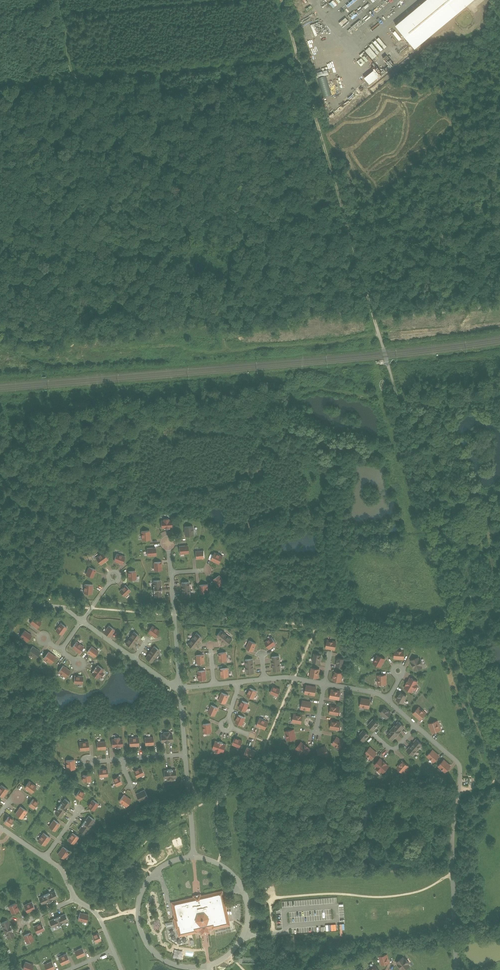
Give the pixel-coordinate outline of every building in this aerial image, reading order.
[(405,4),(401,0),(400,0),(390,8),(394,13),(405,4)] [(414,48),(472,0),(422,0),(393,23),(414,48)] [(337,38),(325,40),(326,48),(334,47),(333,43),(338,42),(337,38)] [(342,55),(331,58),(334,69),(346,66),(342,55)] [(365,87),(377,76),(371,70),(357,82),(359,85),(361,83),(365,87)] [(315,74),(318,85),(330,82),(326,71),(315,74)] [(333,83),(319,88),(321,93),(335,89),(333,83)] [(321,95),(323,101),(338,96),(336,90),(321,95)] [(173,519),(161,519),(161,528),(173,528),(173,519)] [(183,526),(184,534),(194,534),(194,526),(183,526)] [(150,531),(142,531),(142,540),(150,540),(150,531)] [(190,545),(180,546),(180,555),(190,554),(190,545)] [(148,547),(149,555),(157,555),(157,547),(148,547)] [(205,550),(196,550),(196,559),(206,558),(205,550)] [(95,558),(101,565),(109,559),(103,552),(95,558)] [(224,557),(215,552),(211,559),(220,564),(224,557)] [(118,553),(115,560),(123,564),(126,557),(118,553)] [(86,575),(94,578),(97,569),(89,567),(86,575)] [(137,571),(129,571),(129,580),(137,579),(137,571)] [(219,574),(212,580),(218,587),(225,581),(219,574)] [(152,579),(153,588),(164,587),(163,578),(152,579)] [(85,593),(92,593),(93,585),(86,584),(85,593)] [(208,584),(199,584),(199,594),(208,594),(208,584)] [(131,590),(126,585),(119,591),(124,596),(131,590)] [(153,588),(154,598),(165,597),(164,587),(153,588)] [(31,622),(38,626),(42,620),(35,615),(31,622)] [(60,622),(55,630),(62,633),(67,626),(60,622)] [(104,630),(111,635),(116,628),(109,623),(104,630)] [(152,625),(148,631),(155,635),(159,629),(152,625)] [(21,634),(28,640),(33,634),(25,629),(21,634)] [(216,634),(221,638),(225,633),(220,629),(216,634)] [(134,631),(130,636),(135,640),(139,634),(134,631)] [(196,632),(191,637),(196,641),(202,637),(196,632)] [(221,638),(227,642),(231,638),(225,633),(221,638)] [(130,636),(126,642),(131,646),(135,640),(130,636)] [(191,637),(187,642),(191,646),(196,641),(191,637)] [(270,637),(263,644),(268,648),(275,641),(270,637)] [(245,646),(252,650),(256,641),(250,638),(245,646)] [(326,638),(325,646),(334,647),(335,640),(326,638)] [(72,646),(79,651),(84,645),(77,640),(72,646)] [(86,651),(95,656),(99,649),(90,644),(86,651)] [(28,651),(35,657),(41,651),(33,645),(28,651)] [(154,645),(149,651),(154,655),(159,649),(154,645)] [(393,648),(394,657),(403,657),(403,648),(393,648)] [(56,655),(48,650),(43,656),(51,662),(56,655)] [(149,651),(145,657),(151,660),(154,655),(149,651)] [(313,659),(318,661),(321,653),(315,651),(313,659)] [(373,661),(380,665),(384,657),(378,653),(373,661)] [(411,657),(413,668),(420,666),(419,664),(422,663),(421,658),(418,659),(417,655),(411,657)] [(344,657),(338,656),(336,664),(342,665),(344,657)] [(98,663),(91,672),(97,676),(99,674),(101,676),(104,672),(102,670),(105,668),(98,663)] [(70,669),(63,664),(59,670),(66,676),(70,669)] [(310,675),(318,676),(319,668),(311,666),(310,675)] [(341,671),(333,670),(332,678),(340,679),(341,671)] [(416,678),(410,675),(405,685),(411,689),(412,686),(415,688),(417,683),(415,682),(416,678)] [(272,684),(270,690),(278,693),(280,687),(272,684)] [(306,684),(305,691),(312,693),(314,686),(306,684)] [(249,685),(246,694),(253,697),(257,688),(249,685)] [(340,690),(331,688),(330,695),(338,697),(340,690)] [(405,693),(400,690),(396,698),(401,701),(405,693)] [(218,699),(225,702),(229,694),(222,691),(218,699)] [(242,699),(239,707),(245,709),(248,701),(242,699)] [(302,699),(301,707),(310,708),(311,701),(302,699)] [(339,705),(330,704),(329,711),(338,713),(339,705)] [(211,705),(208,713),(216,716),(220,708),(211,705)] [(384,705),(380,710),(386,716),(391,712),(384,705)] [(416,705),(412,711),(421,716),(424,710),(416,705)] [(292,720),(301,722),(303,715),(295,712),(292,720)] [(239,714),(236,721),(242,723),(245,716),(239,714)] [(260,716),(256,724),(265,727),(268,720),(260,716)] [(373,717),(368,724),(373,728),(378,721),(373,717)] [(340,720),(331,719),(330,727),(339,728),(340,720)] [(400,720),(394,726),(400,733),(406,726),(400,720)] [(430,724),(433,733),(442,730),(439,720),(430,724)] [(205,733),(213,732),(212,723),(204,724),(205,733)] [(394,726),(386,733),(392,740),(400,733),(394,726)] [(365,729),(358,735),(363,741),(370,734),(365,729)] [(294,730),(285,731),(287,740),(296,739),(294,730)] [(113,737),(113,744),(125,744),(125,737),(121,737),(121,734),(116,734),(116,737),(113,737)] [(145,735),(145,743),(154,742),(154,734),(145,735)] [(129,735),(130,744),(140,743),(140,735),(129,735)] [(235,736),(232,744),(241,747),(244,740),(235,736)] [(336,737),(330,744),(338,750),(344,743),(336,737)] [(417,738),(412,743),(420,750),(424,744),(417,738)] [(80,740),(80,748),(89,747),(88,740),(80,740)] [(215,740),(213,749),(224,752),(227,743),(215,740)] [(300,742),(296,748),(304,753),(308,747),(300,742)] [(412,743),(406,750),(413,756),(420,750),(412,743)] [(249,746),(244,755),(253,759),(258,751),(249,746)] [(325,746),(315,750),(317,757),(328,754),(325,746)] [(378,754),(371,747),(366,752),(373,758),(378,754)] [(433,749),(426,756),(433,762),(440,755),(433,749)] [(65,759),(66,767),(75,766),(74,758),(65,759)] [(389,766),(382,758),(376,763),(384,771),(389,766)] [(444,759),(438,766),(446,772),(452,765),(444,759)] [(403,760),(396,767),(402,773),(410,766),(403,760)] [(132,770),(136,776),(143,772),(140,766),(132,770)] [(118,775),(112,778),(116,784),(121,781),(118,775)] [(24,786),(32,791),(37,783),(30,779),(24,786)] [(4,794),(9,787),(2,782),(0,785),(0,792),(4,794)] [(144,787),(135,792),(139,800),(148,795),(144,787)] [(75,793),(80,797),(85,792),(80,788),(75,793)] [(126,805),(131,798),(124,793),(119,800),(126,805)] [(28,803),(33,807),(38,801),(33,797),(28,803)] [(60,804),(66,808),(71,801),(65,797),(60,804)] [(93,798),(88,804),(93,808),(98,802),(93,798)] [(17,812),(23,816),(28,809),(22,805),(17,812)] [(55,811),(61,815),(65,809),(59,805),(55,811)] [(96,816),(90,812),(84,820),(90,824),(96,816)] [(4,819),(9,823),(14,818),(9,813),(4,819)] [(48,825),(55,829),(60,822),(54,818),(48,825)] [(87,825),(81,821),(75,829),(82,833),(87,825)] [(38,839),(45,844),(51,836),(44,831),(38,839)] [(68,837),(74,842),(79,835),(73,831),(68,837)] [(57,853),(65,858),(70,850),(63,845),(57,853)] [(191,896),(171,901),(175,915),(180,936),(201,931),(202,935),(205,934),(212,932),(211,929),(233,923),(225,888),(196,895),(191,896)] [(47,893),(50,900),(59,897),(56,890),(47,893)] [(40,897),(42,904),(50,900),(47,893),(40,897)] [(33,901),(25,905),(28,912),(36,908),(33,901)] [(10,905),(13,912),(19,910),(16,903),(10,905)] [(81,911),(79,919),(87,921),(90,914),(81,911)] [(58,916),(60,923),(69,920),(66,913),(58,916)] [(50,920),(53,927),(60,923),(58,916),(50,920)] [(12,928),(9,920),(2,922),(5,931),(12,928)] [(42,922),(33,926),(36,933),(45,930),(42,922)] [(16,937),(12,928),(5,931),(9,940),(16,937)] [(31,932),(25,935),(28,943),(34,941),(31,932)] [(94,935),(96,941),(103,939),(101,932),(94,935)] [(84,947),(76,951),(79,957),(88,953),(84,947)] [(67,953),(59,957),(63,964),(71,960),(67,953)] [(387,953),(379,955),(381,964),(389,961),(387,953)] [(397,960),(405,969),(412,965),(410,962),(411,961),(408,957),(407,958),(404,955),(397,960)] [(45,965),(47,969),(53,969),(56,968),(53,961),(45,965)] [(26,962),(24,969),(26,969),(33,969),(34,964),(26,962)]
